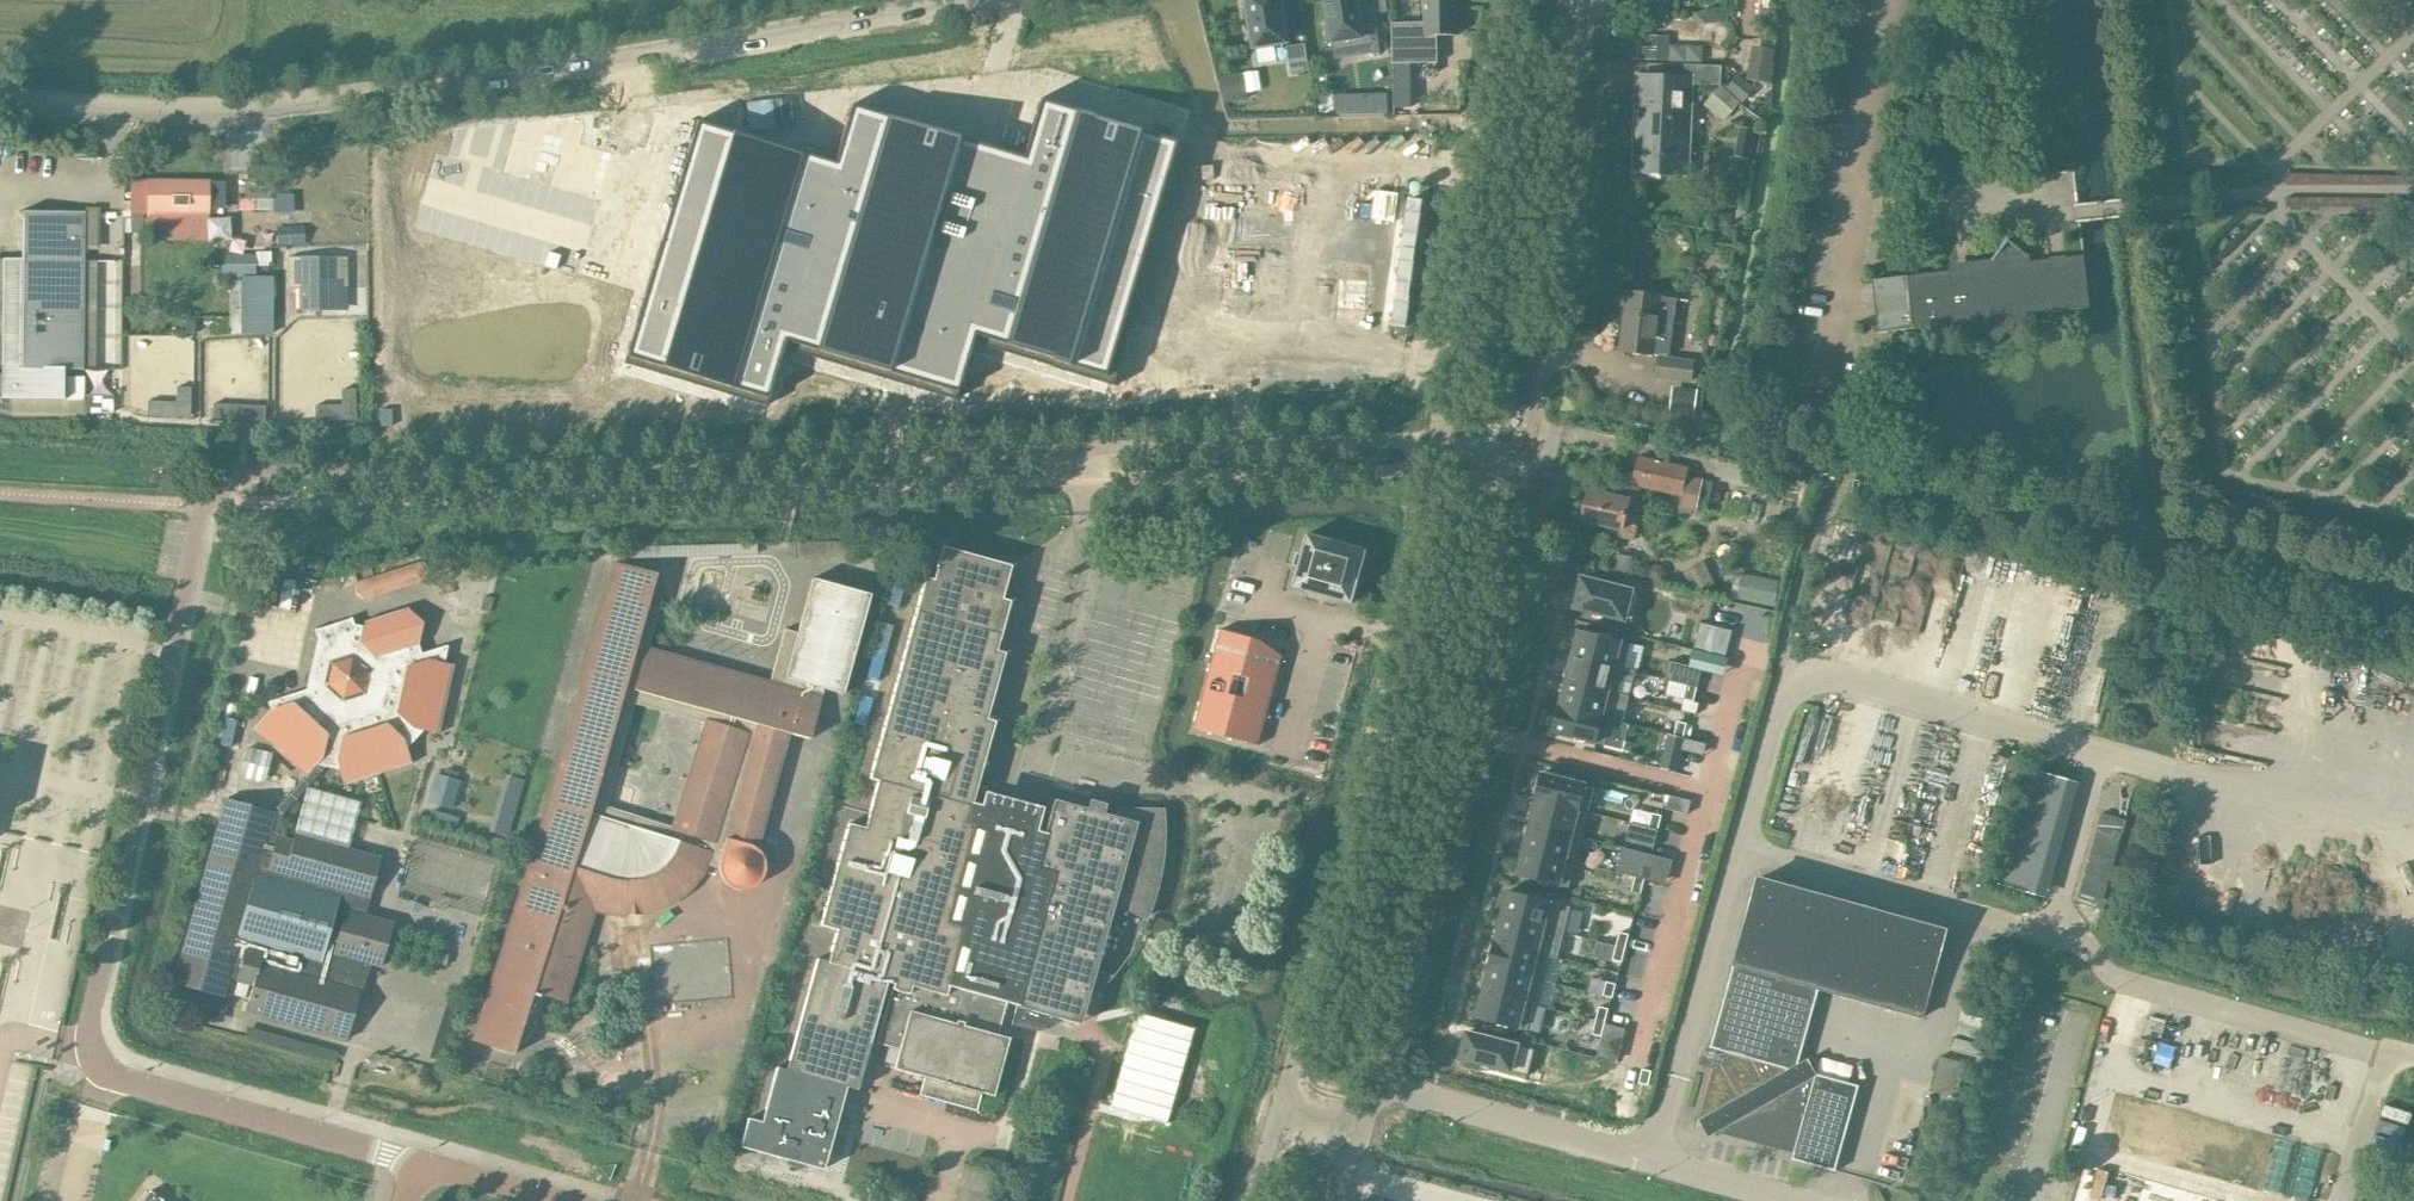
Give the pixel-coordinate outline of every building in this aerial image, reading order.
[(1244,11),(1247,29),(1252,29),(1254,43),(1255,47),(1287,42),(1281,0),(1247,0),(1249,10),(1244,11)] [(1327,7),(1329,20),(1326,20),(1329,39),(1332,38),(1333,42),(1333,45),(1362,41),(1365,55),(1381,52),(1376,24),(1362,26),(1358,0),(1326,0),(1327,7)] [(1406,43),(1455,42),(1453,0),(1406,0),(1406,43)] [(1226,101),(1264,92),(1258,67),(1220,77),(1226,101)] [(1692,77),(1638,75),(1636,130),(1641,130),(1639,172),(1687,174),(1690,109),(1684,109),(1685,92),(1691,93),(1692,77)] [(1412,83),(1393,83),(1393,107),(1412,107),(1412,83)] [(670,136),(574,349),(733,402),(768,357),(938,406),(1115,368),(1227,191),(880,174),(891,131),(670,136)] [(542,182),(598,199),(611,154),(555,138),(542,182)] [(131,180),(130,210),(146,210),(146,216),(148,216),(169,216),(206,216),(208,216),(208,211),(208,208),(208,181),(131,180)] [(225,182),(208,181),(208,208),(224,209),(225,182)] [(272,181),(244,181),(244,199),(272,199),(272,181)] [(2,403),(2,398),(11,398),(11,415),(84,415),(84,398),(69,398),(69,376),(69,368),(84,368),(96,368),(96,367),(97,260),(97,259),(85,259),(85,250),(100,250),(100,208),(86,207),(86,210),(86,211),(19,211),(19,212),(26,212),(25,259),(4,258),(0,258),(0,368),(2,368),(2,374),(0,374),(0,403),(2,403)] [(142,216),(131,216),(131,232),(142,233),(142,216)] [(148,216),(148,240),(206,240),(206,216),(169,216),(148,216)] [(2083,254),(2081,254),(2030,260),(2029,254),(2027,254),(2007,238),(1991,258),(1968,261),(1969,267),(1872,279),(1878,332),(1975,320),(1975,327),(1978,327),(1998,342),(2014,322),(2037,319),(2036,313),(2089,307),(2083,254)] [(1277,272),(1313,271),(1313,253),(1276,254),(1277,272)] [(299,256),(289,257),(290,288),(300,288),(300,311),(336,310),(336,288),(346,288),(346,256),(335,256),(299,256)] [(242,277),(242,333),(272,333),(272,277),(257,277),(255,277),(242,277)] [(1675,299),(1660,297),(1661,295),(1628,291),(1621,350),(1653,354),(1654,352),(1660,353),(1668,354),(1670,336),(1672,336),(1674,318),(1672,317),(1675,299)] [(1667,358),(1668,354),(1660,353),(1657,376),(1691,380),(1694,361),(1667,358)] [(84,376),(69,376),(69,398),(84,398),(84,376)] [(392,426),(392,409),(380,409),(381,426),(392,426)] [(1686,477),(1688,467),(1638,456),(1632,485),(1682,496),(1680,507),(1697,510),(1703,480),(1686,477)] [(1630,498),(1588,490),(1582,521),(1623,530),(1630,498)] [(1353,603),(1368,551),(1307,534),(1302,554),(1298,553),(1295,565),(1298,566),(1293,586),(1353,603)] [(986,719),(1004,653),(1005,653),(996,650),(1009,600),(1001,598),(1010,565),(942,546),(932,579),(924,577),(869,778),(877,781),(864,827),(848,823),(819,925),(836,930),(827,963),(816,959),(786,1070),(846,1086),(857,1088),(886,979),(893,981),(876,1043),(898,1049),(893,1068),(923,1077),(918,1095),(976,1110),(981,1093),(992,1096),(1008,1037),(997,1034),(1007,997),(1017,1000),(1011,1024),(1033,1030),(1041,1029),(1046,1027),(1049,1026),(1062,1018),(1075,1009),(1087,999),(1093,994),(1099,988),(1104,982),(1110,976),(1095,972),(1118,890),(1124,892),(1120,906),(1146,917),(1150,908),(1153,900),(1155,891),(1157,882),(1159,873),(1161,864),(1162,855),(1163,846),(1163,837),(1163,828),(1163,819),(1162,810),(1120,808),(1118,817),(1103,813),(1106,804),(1105,804),(1091,800),(1088,808),(1054,799),(1045,834),(1036,831),(1039,821),(1022,816),(1023,810),(1001,804),(999,810),(972,802),(995,721),(986,719)] [(421,561),(413,564),(418,581),(427,578),(429,568),(421,561)] [(687,892),(702,874),(706,863),(718,867),(719,870),(719,872),(720,875),(722,878),(723,880),(725,882),(727,884),(729,886),(732,887),(735,888),(737,889),(740,889),(743,889),(746,889),(749,888),(752,887),(754,886),(757,884),(759,882),(761,879),(762,877),(763,874),(764,871),(764,868),(765,866),(764,863),(764,860),(763,857),(761,855),(760,852),(758,850),(756,848),(788,733),(809,739),(823,688),(842,694),(870,594),(812,578),(797,632),(784,629),(769,681),(646,647),(655,616),(657,608),(659,598),(658,593),(657,588),(656,584),(655,579),(657,573),(614,561),(547,802),(492,979),(472,1040),(514,1054),(516,1048),(519,1045),(523,1041),(526,1037),(529,1033),(531,1029),(534,1024),(536,1017),(543,995),(565,1002),(577,962),(594,910),(599,911),(622,915),(645,913),(668,905),(687,892)] [(1696,592),(1715,583),(1705,561),(1685,570),(1696,592)] [(1663,567),(1657,566),(1652,569),(1650,575),(1654,580),(1660,581),(1665,578),(1666,572),(1663,567)] [(1780,581),(1744,574),(1739,600),(1775,607),(1780,581)] [(1632,622),(1640,592),(1582,577),(1574,607),(1632,622)] [(305,688),(267,701),(269,709),(252,729),(304,777),(315,765),(338,769),(344,785),(411,763),(407,747),(422,730),(439,734),(454,664),(443,662),(447,645),(421,652),(418,645),(423,622),(406,607),(363,620),(362,626),(353,624),(351,617),(314,629),(317,637),(305,688)] [(1701,622),(1693,650),(1726,658),(1733,630),(1701,622)] [(1194,728),(1259,745),(1283,656),(1260,640),(1221,629),(1194,728)] [(1578,630),(1572,656),(1636,672),(1636,671),(1624,668),(1631,643),(1578,630)] [(1633,683),(1636,672),(1572,656),(1566,681),(1629,697),(1629,696),(1618,693),(1621,681),(1633,683)] [(1670,661),(1665,679),(1688,685),(1698,687),(1702,669),(1670,661)] [(1623,722),(1629,697),(1566,681),(1559,706),(1623,722)] [(1694,702),(1698,687),(1688,685),(1685,699),(1694,702)] [(1623,722),(1559,706),(1553,732),(1605,745),(1611,720),(1622,723),(1623,722)] [(1678,721),(1675,735),(1684,737),(1687,724),(1678,721)] [(1680,751),(1684,737),(1675,735),(1671,749),(1680,751)] [(183,950),(174,983),(224,997),(229,979),(236,981),(246,944),(329,967),(333,953),(368,963),(380,966),(393,922),(364,914),(369,897),(380,857),(347,848),(351,836),(332,831),(328,843),(295,834),(293,840),(276,835),(283,812),(309,784),(324,767),(315,765),(304,777),(303,776),(300,779),(274,808),(274,812),(225,798),(215,835),(189,928),(183,950)] [(2036,895),(2069,779),(2032,768),(1999,884),(2036,895)] [(1588,811),(1595,786),(1542,773),(1541,778),(1538,777),(1534,793),(1537,794),(1536,798),(1588,811)] [(458,805),(460,777),(432,775),(431,804),(458,805)] [(1582,836),(1588,811),(1536,798),(1530,823),(1582,836)] [(1653,813),(1649,827),(1659,829),(1662,815),(1653,813)] [(2127,820),(2101,813),(2098,826),(2123,833),(2127,820)] [(1654,848),(1659,829),(1649,827),(1631,822),(1626,841),(1654,848)] [(1576,861),(1582,836),(1530,823),(1523,848),(1576,861)] [(2120,846),(2123,833),(2098,826),(2094,838),(2120,846)] [(2116,858),(2119,846),(2094,839),(2091,851),(2116,858)] [(1569,887),(1576,861),(1523,848),(1517,874),(1569,887)] [(2112,871),(2116,859),(2091,852),(2087,864),(2112,871)] [(1639,863),(1636,877),(1645,879),(1648,865),(1639,863)] [(2109,883),(2112,871),(2087,864),(2084,876),(2109,883)] [(1641,893),(1645,879),(1636,877),(1632,891),(1641,893)] [(2105,898),(2109,884),(2083,877),(2080,891),(2105,898)] [(1718,1048),(1712,1067),(1697,1123),(1705,1118),(1714,1130),(1717,1128),(1793,1149),(1791,1158),(1834,1170),(1858,1084),(1817,1073),(1804,1081),(1797,1069),(1798,1068),(1820,987),(1921,1015),(1945,930),(1756,878),(1709,1046),(1718,1048)] [(1565,933),(1571,907),(1508,891),(1501,917),(1565,933)] [(1558,958),(1565,933),(1501,917),(1495,942),(1558,958)] [(1620,932),(1617,946),(1626,948),(1630,934),(1620,932)] [(1558,958),(1495,942),(1489,966),(1541,980),(1547,956),(1558,958)] [(347,1039),(360,991),(368,963),(333,953),(329,967),(246,944),(236,981),(252,986),(245,1011),(347,1039)] [(1622,962),(1626,948),(1617,946),(1613,960),(1622,962)] [(1535,1005),(1541,980),(1489,966),(1482,991),(1535,1005)] [(1607,981),(1604,995),(1613,998),(1616,984),(1607,981)] [(1528,1031),(1535,1005),(1482,991),(1476,1017),(1528,1031)] [(1600,1006),(1596,1020),(1605,1023),(1609,1009),(1600,1006)] [(1139,1012),(1111,1107),(1168,1124),(1195,1029),(1139,1012)] [(1602,1036),(1605,1023),(1596,1020),(1593,1034),(1602,1036)] [(1528,1075),(1535,1049),(1467,1032),(1461,1058),(1528,1075)] [(1830,1068),(1857,1075),(1863,1052),(1816,1039),(1809,1068),(1829,1073),(1830,1068)] [(823,1169),(846,1086),(786,1070),(776,1067),(761,1121),(748,1118),(740,1146),(823,1169)] [(1643,1069),(1639,1083),(1648,1086),(1652,1072),(1644,1069),(1643,1069)] [(150,1190),(142,1200),(164,1200),(150,1190)]
